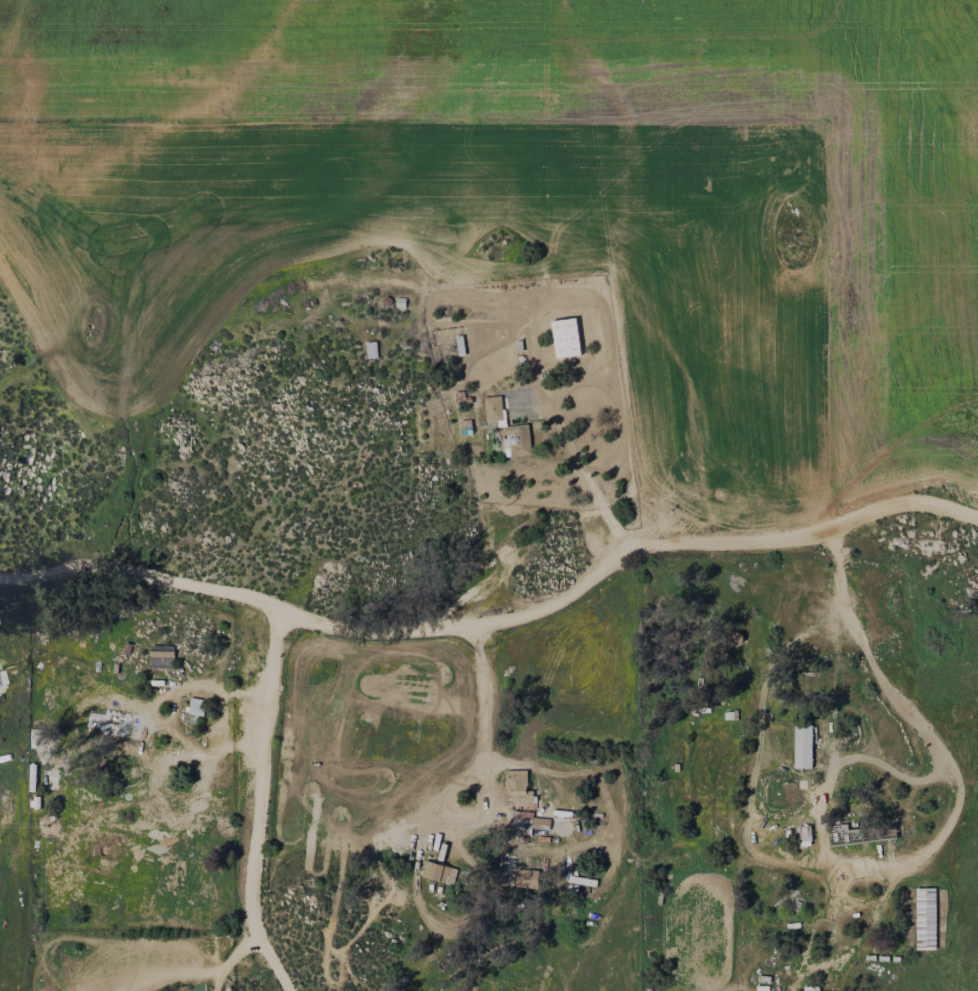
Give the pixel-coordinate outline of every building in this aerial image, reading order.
[(551,321),(556,358),(581,354),(576,318),(551,321)] [(366,342),(367,358),(377,357),(376,341),(366,342)] [(484,397),(485,421),(502,421),(502,396),(484,397)] [(503,426),(504,456),(530,455),(529,425),(503,426)] [(150,667),(173,668),(174,646),(151,645),(150,667)] [(204,716),(205,699),(190,698),(189,714),(204,716)] [(812,725),(795,725),(794,768),(812,768),(812,725)] [(508,803),(533,802),(533,793),(523,793),(522,771),(507,771),(508,803)] [(549,843),(550,818),(533,818),(533,811),(511,811),(510,835),(533,835),(532,843),(549,843)] [(421,876),(445,883),(449,867),(426,860),(421,876)] [(538,888),(538,870),(515,869),(515,888),(538,888)]
